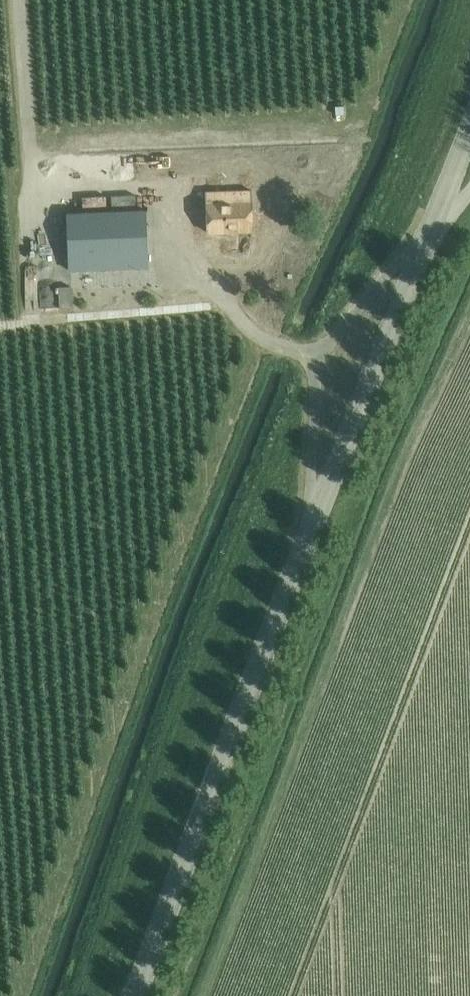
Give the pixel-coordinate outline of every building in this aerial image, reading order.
[(227,166),(200,167),(201,191),(211,190),(213,232),(251,230),(266,230),(265,186),(228,187),(227,166)] [(65,213),(66,231),(146,228),(145,210),(65,213)] [(146,228),(66,231),(67,270),(147,266),(146,228)] [(71,286),(59,287),(60,308),(72,307),(71,286)]
